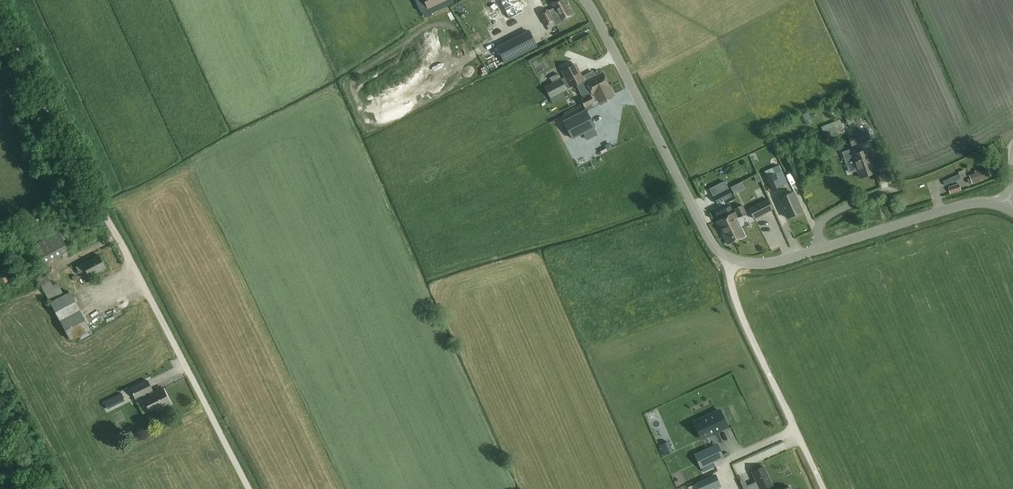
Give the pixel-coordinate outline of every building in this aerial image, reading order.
[(420,11),(443,0),(415,0),(420,11)] [(510,18),(525,11),(521,2),(523,1),(522,0),(501,0),(510,18)] [(547,24),(554,21),(556,25),(562,21),(562,20),(574,13),(566,0),(557,0),(550,4),(553,8),(549,11),(548,9),(540,13),(547,24)] [(579,21),(551,32),(553,38),(581,27),(579,21)] [(532,35),(540,31),(536,23),(528,27),(532,35)] [(537,49),(529,35),(497,51),(505,66),(537,49)] [(567,88),(578,82),(582,80),(581,78),(574,64),(562,70),(566,76),(561,79),(561,78),(545,87),(550,98),(567,89),(567,88)] [(583,96),(590,93),(591,94),(592,93),(593,94),(609,86),(610,86),(602,72),(595,76),(593,71),(581,78),(582,80),(578,82),(579,84),(577,85),(578,85),(583,96)] [(558,72),(546,77),(550,84),(561,78),(558,72)] [(593,94),(592,93),(591,94),(581,99),(585,107),(592,103),(593,105),(614,94),(609,86),(593,94)] [(593,126),(595,126),(586,110),(564,122),(572,138),(583,132),(593,126)] [(598,134),(593,126),(583,132),(587,139),(598,134)] [(838,134),(834,126),(822,132),(826,139),(838,134)] [(852,146),(871,138),(867,129),(848,136),(852,146)] [(866,149),(859,152),(857,146),(842,152),(850,171),(857,169),(860,177),(874,171),(866,149)] [(970,175),(971,178),(968,179),(970,183),(973,182),(973,183),(975,182),(975,181),(990,175),(987,168),(970,175)] [(784,178),(781,170),(775,173),(766,177),(772,190),(781,186),(787,183),(784,178)] [(950,178),(952,182),(952,183),(962,179),(962,178),(960,174),(950,178)] [(717,203),(732,195),(724,181),(710,188),(717,203)] [(742,182),(731,187),(734,194),(745,188),(742,182)] [(951,193),(961,189),(959,184),(949,187),(951,193)] [(792,192),(778,198),(787,217),(801,211),(796,199),(795,199),(792,192)] [(754,218),(772,209),(767,199),(749,208),(754,218)] [(717,216),(719,219),(716,221),(727,244),(744,235),(735,218),(738,216),(739,217),(746,213),(741,204),(734,208),(736,211),(733,213),(724,217),(722,214),(727,211),(723,204),(713,209),(717,216)] [(34,244),(43,262),(68,249),(59,231),(34,244)] [(23,253),(16,257),(15,257),(24,272),(31,268),(23,253)] [(99,255),(83,263),(76,267),(80,273),(86,269),(90,276),(91,275),(92,276),(96,274),(96,273),(106,267),(99,255)] [(0,261),(0,284),(12,279),(3,260),(0,261)] [(50,302),(64,294),(58,282),(53,285),(48,274),(38,279),(50,302)] [(71,291),(64,294),(50,302),(70,340),(91,329),(71,291)] [(687,357),(684,364),(690,367),(693,360),(687,357)] [(148,380),(130,389),(135,398),(144,394),(146,399),(145,400),(150,410),(156,407),(157,410),(171,403),(163,387),(150,394),(149,391),(152,390),(148,380)] [(120,402),(117,395),(104,401),(107,408),(120,402)] [(702,438),(727,426),(719,410),(694,422),(702,438)] [(646,442),(648,433),(634,431),(632,440),(646,442)] [(664,455),(672,452),(667,441),(659,445),(664,455)] [(723,457),(717,444),(695,455),(701,467),(723,457)] [(766,488),(772,485),(764,466),(752,472),(758,485),(749,488),(766,488)] [(723,483),(740,476),(737,470),(721,477),(723,483)] [(717,473),(698,481),(702,488),(705,488),(721,482),(717,473)]
